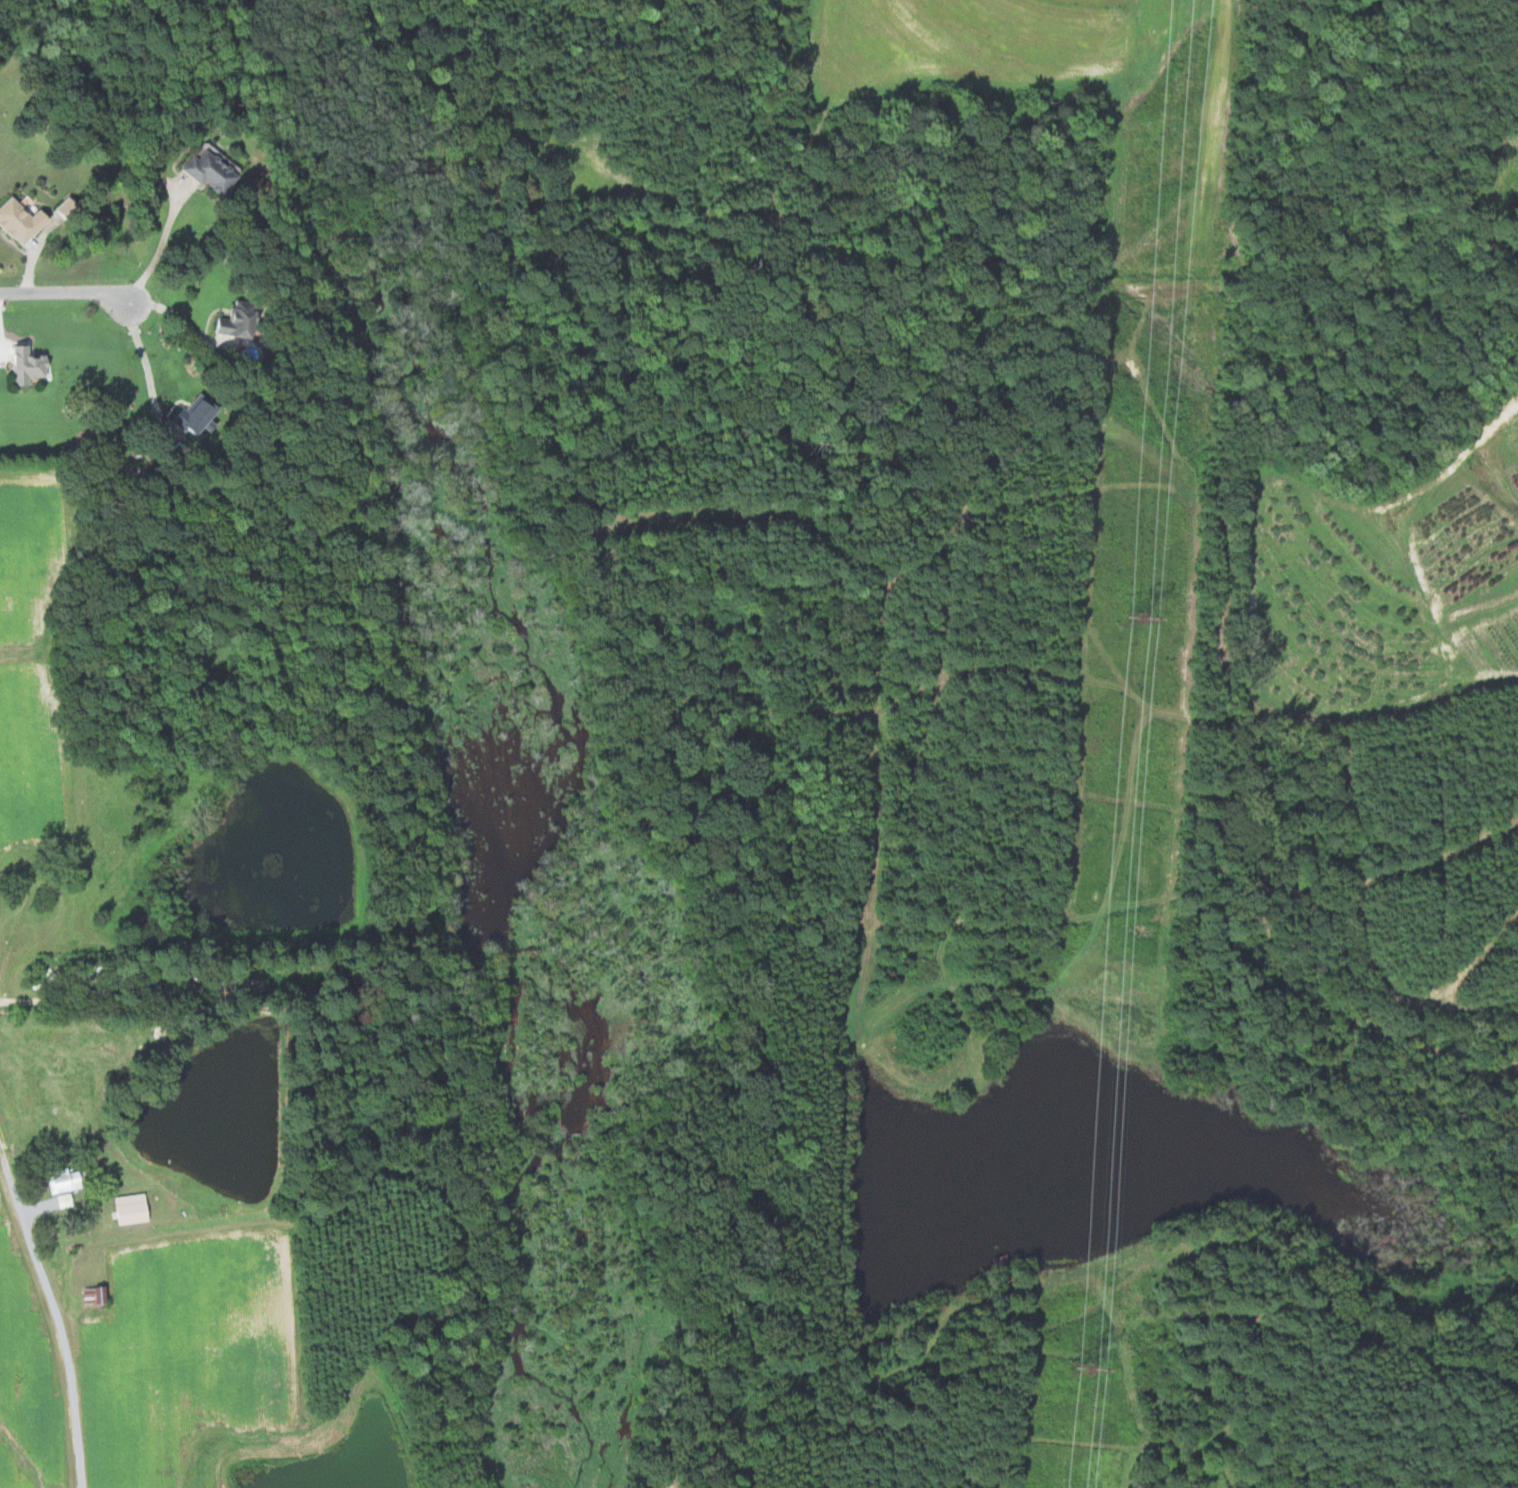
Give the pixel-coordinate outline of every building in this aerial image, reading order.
[(185,168),(204,186),(208,182),(223,196),(241,177),(210,148),(200,159),(196,156),(185,168)] [(15,196),(0,210),(0,219),(24,246),(54,220),(45,209),(34,218),(15,196)] [(220,334),(256,339),(262,304),(235,300),(232,320),(222,318),(220,334)] [(51,377),(50,356),(32,356),(32,345),(15,346),(17,387),(33,386),(33,378),(51,377)] [(54,1194),(86,1188),(83,1170),(72,1172),(70,1167),(50,1171),(54,1194)] [(152,1220),(148,1192),(119,1197),(123,1224),(152,1220)] [(75,1206),(74,1193),(60,1194),(61,1207),(75,1206)] [(111,1287),(87,1288),(88,1304),(111,1302),(111,1287)]
